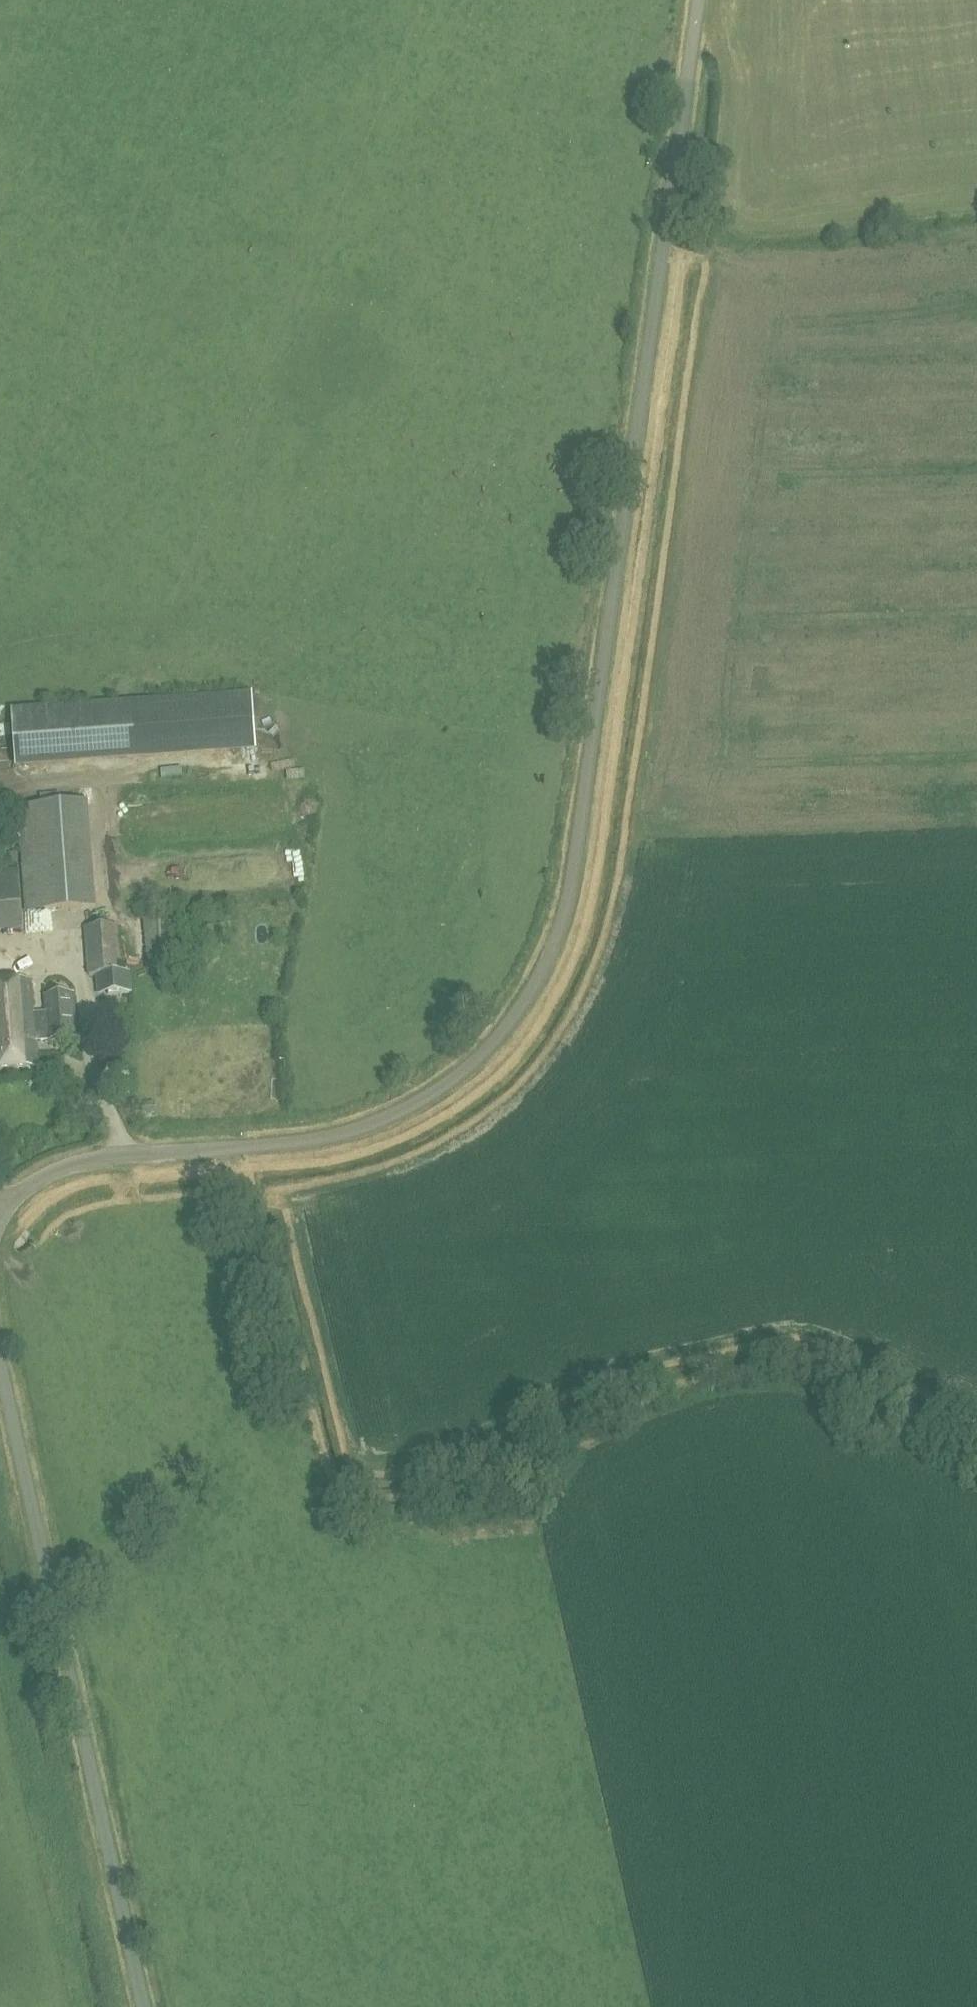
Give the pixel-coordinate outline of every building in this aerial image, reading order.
[(174,659),(177,674),(191,671),(189,657),(174,659)] [(133,700),(12,709),(16,769),(137,760),(133,700)] [(163,783),(189,780),(188,769),(162,772),(163,783)] [(94,906),(87,809),(86,803),(19,808),(26,911),(94,906)] [(173,918),(145,920),(149,970),(177,968),(173,918)] [(14,928),(19,948),(36,944),(31,924),(14,928)] [(116,925),(85,928),(89,976),(97,975),(120,973),(116,925)] [(97,975),(99,995),(131,992),(129,972),(120,973),(97,975)] [(39,1068),(37,1041),(76,1038),(73,994),(45,996),(47,1012),(34,1013),(32,980),(0,983),(0,1071),(39,1068)]
